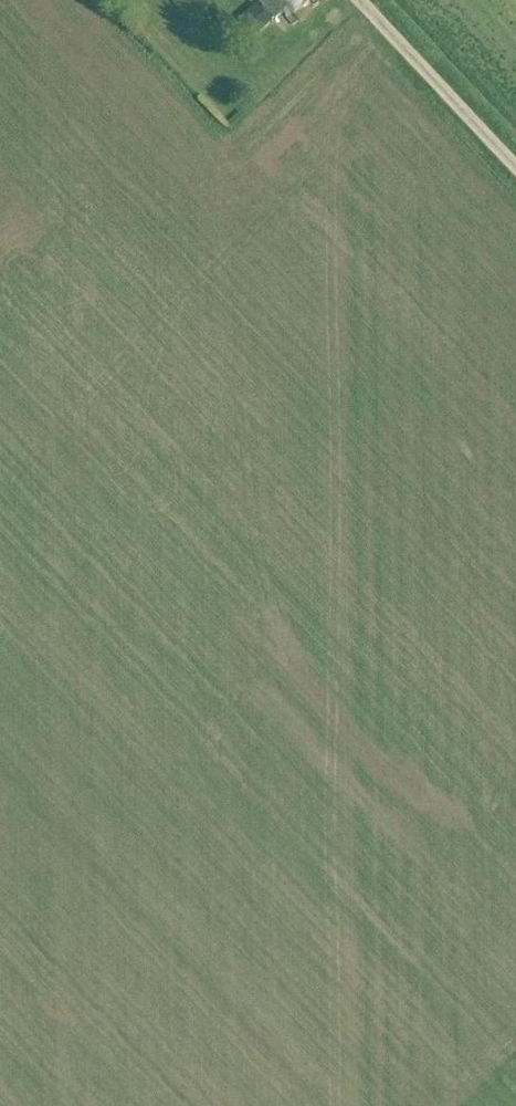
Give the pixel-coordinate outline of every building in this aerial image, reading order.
[(294,17),(312,0),(278,0),(294,17)]
